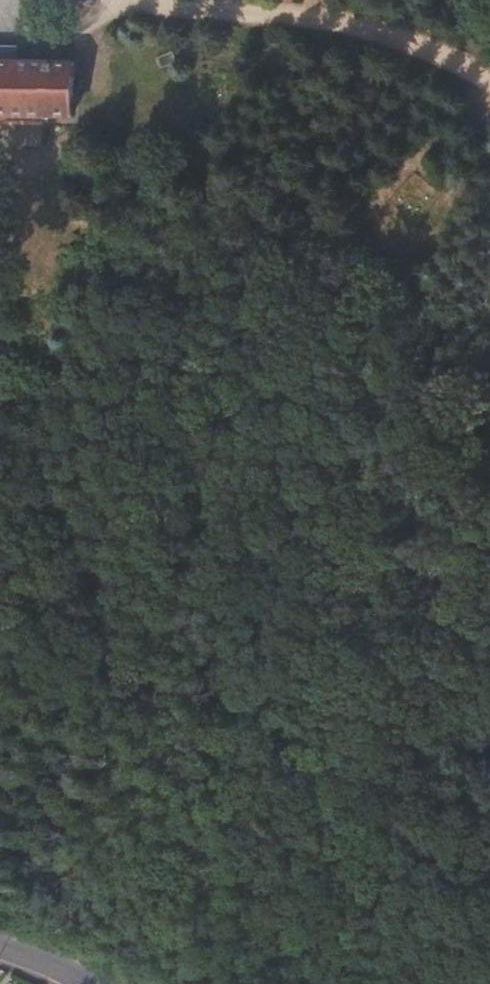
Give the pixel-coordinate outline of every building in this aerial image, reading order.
[(71,117),(71,61),(13,60),(14,48),(0,48),(0,115),(71,117)]
